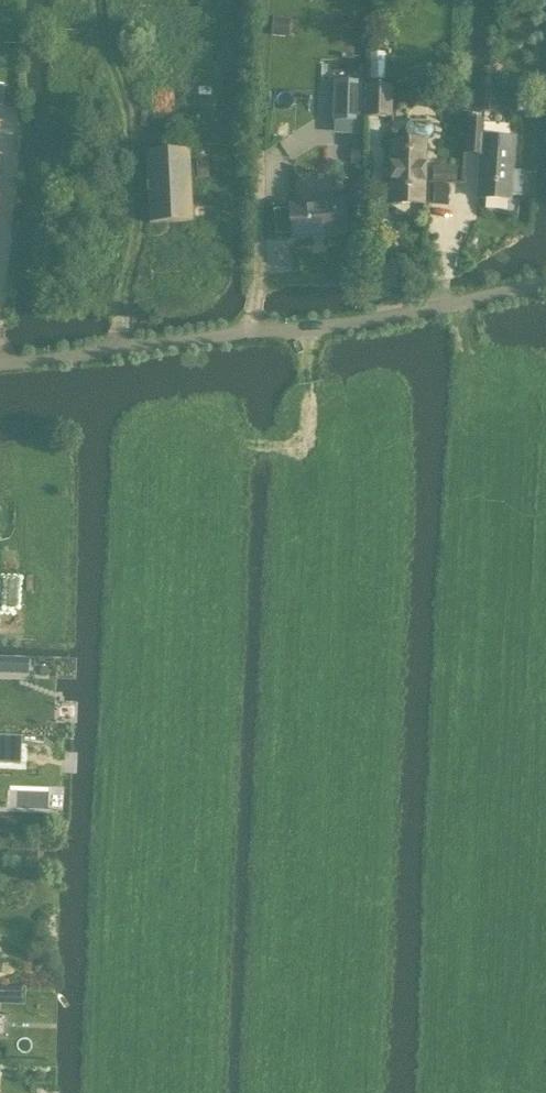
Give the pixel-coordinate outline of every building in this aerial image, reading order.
[(368,62),(367,79),(370,79),(384,80),(385,52),(372,52),(371,62),(368,62)] [(363,118),(390,119),(391,88),(364,87),(363,118)] [(513,93),(490,92),(489,114),(513,114),(513,93)] [(479,155),(476,199),(509,201),(509,196),(521,197),(523,172),(511,172),(513,139),(482,137),(483,122),(468,121),(466,155),(479,155)] [(390,142),(388,204),(423,205),(425,143),(425,140),(427,140),(432,137),(433,131),(432,126),(427,123),(411,123),(407,126),(405,131),(407,136),(411,140),(411,142),(390,142)] [(191,222),(188,153),(188,151),(145,153),(148,224),(191,222)] [(209,179),(208,155),(204,156),(204,151),(199,152),(199,156),(196,156),(197,179),(209,179)] [(432,206),(448,206),(448,184),(432,184),(432,206)] [(276,235),(292,234),(292,238),(310,236),(310,234),(322,233),(322,235),(345,233),(341,201),(289,206),(289,210),(274,212),(276,235)] [(10,669),(11,656),(0,655),(0,669),(10,669)] [(20,764),(21,738),(0,737),(0,763),(20,764)]
